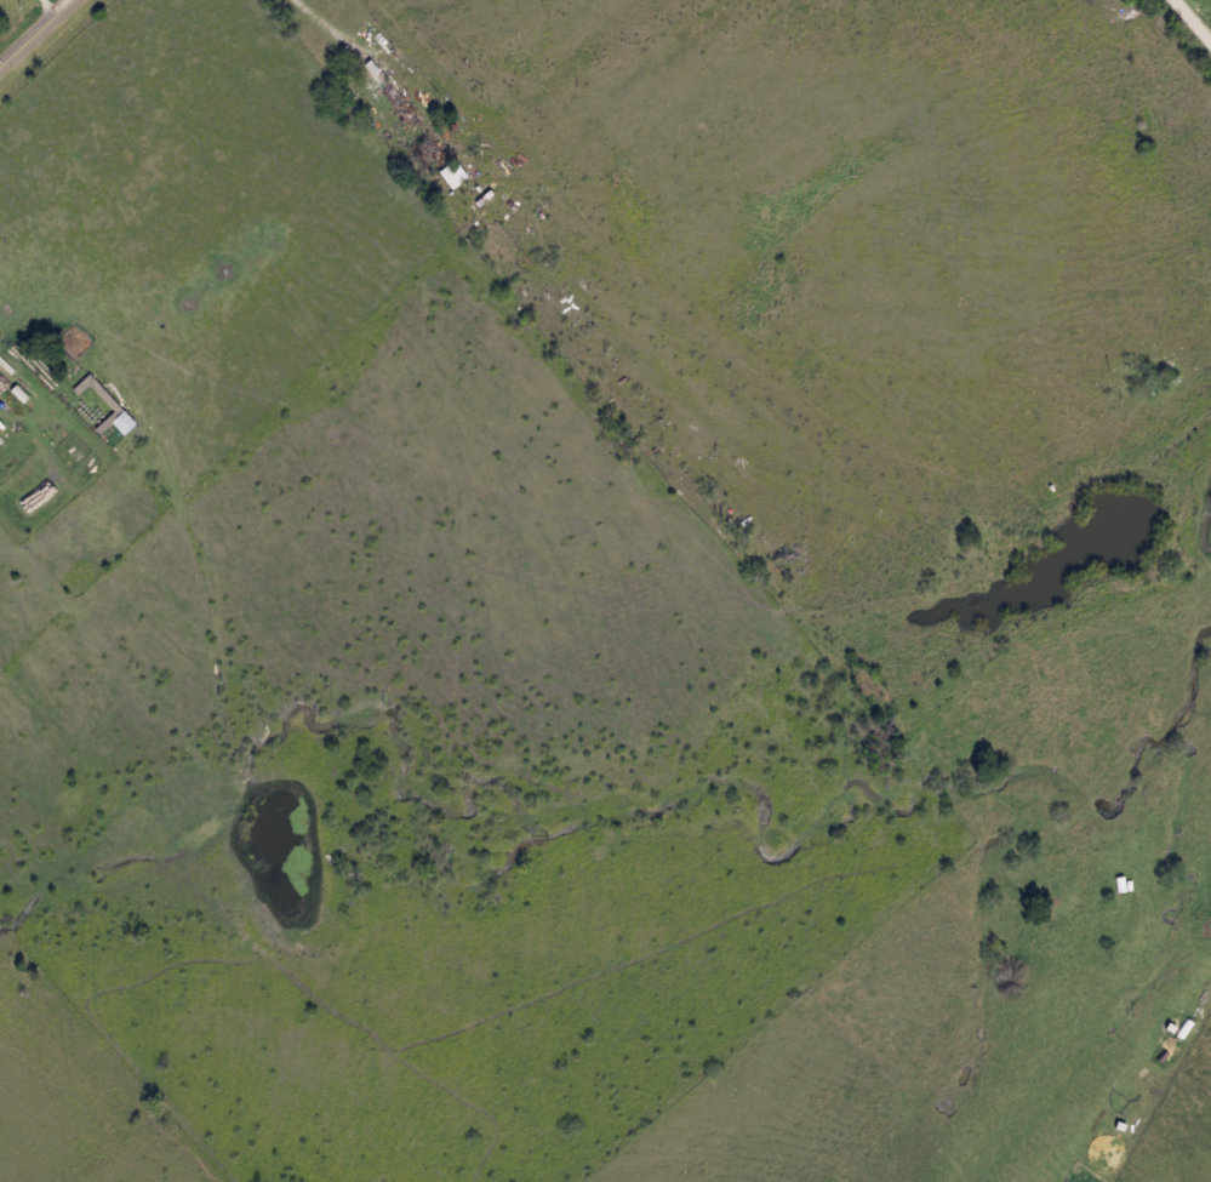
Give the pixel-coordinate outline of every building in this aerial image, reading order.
[(379,90),(388,84),(418,121),(410,129),(379,90)] [(433,161),(419,144),(430,136),(442,153),(433,161)] [(436,171),(452,160),(465,177),(450,189),(436,171)] [(74,396),(67,405),(52,390),(59,383),(74,396)]
